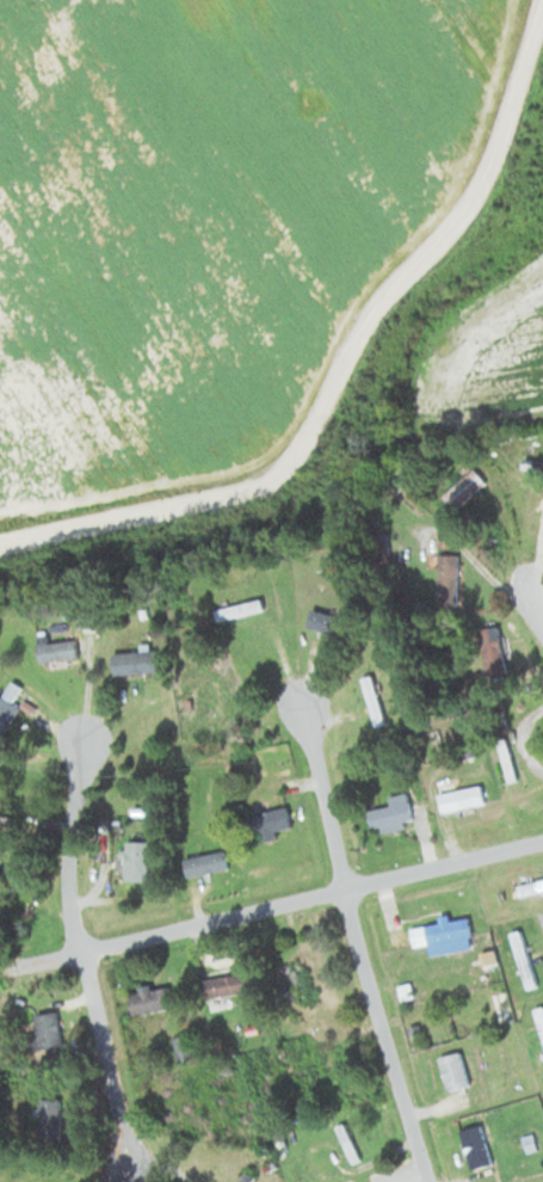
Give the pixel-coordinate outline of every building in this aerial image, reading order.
[(521,458),(520,469),(542,472),(542,461),(521,458)] [(451,510),(485,482),(472,467),(439,496),(451,510)] [(457,554),(437,554),(437,605),(457,605),(457,554)] [(214,608),(215,617),(262,610),(260,600),(214,608)] [(337,635),(342,617),(311,609),(306,627),(337,635)] [(496,629),(476,634),(486,676),(506,671),(496,629)] [(37,642),(39,662),(77,658),(75,638),(37,642)] [(154,648),(111,652),(113,674),(156,671),(154,648)] [(380,724),(373,674),(363,675),(370,725),(380,724)] [(6,677),(0,686),(0,732),(1,733),(12,716),(8,713),(24,688),(6,677)] [(440,810),(483,803),(480,784),(437,791),(440,810)] [(284,804),(268,809),(266,803),(251,808),(260,836),(292,827),(284,804)] [(370,829),(410,829),(410,803),(370,803),(370,829)] [(147,840),(122,840),(122,856),(113,856),(113,879),(147,879),(147,840)] [(227,868),(223,848),(183,857),(187,877),(227,868)] [(518,883),(521,893),(542,888),(542,877),(518,883)] [(472,947),(467,915),(409,923),(412,943),(428,941),(430,953),(472,947)] [(495,1021),(512,1017),(495,949),(478,953),(495,1021)] [(276,967),(307,997),(315,989),(284,958),(276,967)] [(247,966),(201,979),(206,999),(252,986),(247,966)] [(131,1014),(171,1006),(167,985),(127,992),(131,1014)] [(60,1044),(57,1009),(34,1011),(38,1047),(60,1044)] [(190,1058),(188,1033),(173,1035),(175,1060),(190,1058)] [(468,1083),(459,1050),(438,1055),(447,1089),(468,1083)] [(189,1126),(198,1125),(190,1078),(181,1080),(189,1126)] [(40,1095),(40,1139),(60,1139),(60,1095),(40,1095)] [(473,1169),(492,1161),(478,1126),(459,1134),(473,1169)] [(245,1170),(240,1181),(249,1181),(252,1174),(245,1170)]
